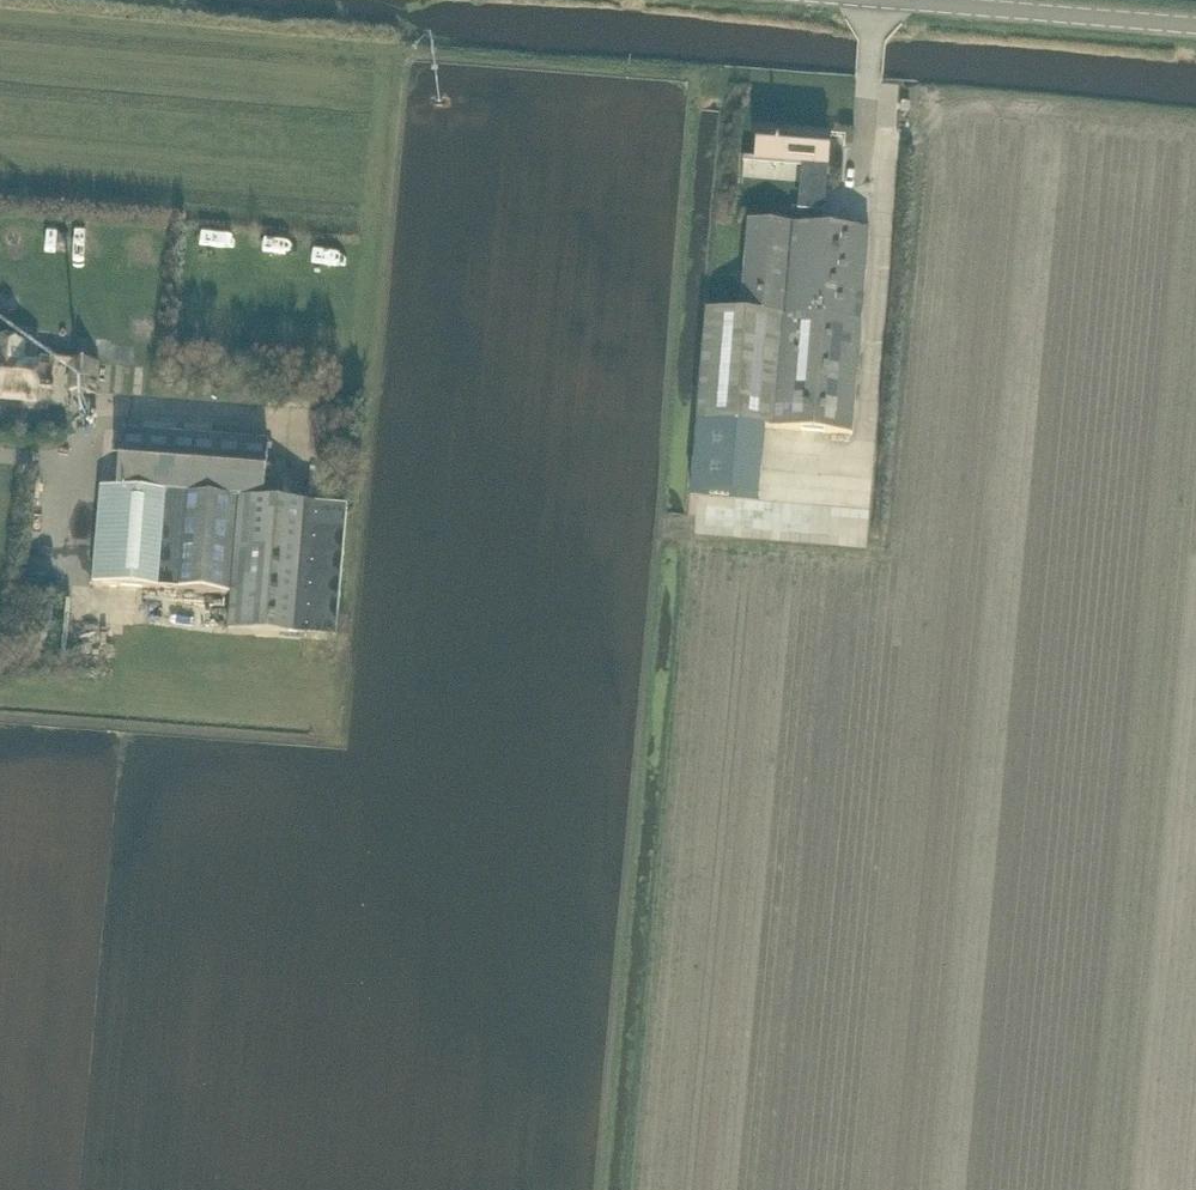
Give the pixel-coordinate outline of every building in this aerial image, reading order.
[(795,138),(796,134),(759,131),(756,162),(777,164),(777,162),(803,164),(800,210),(793,210),(791,227),(748,224),(741,314),(707,312),(691,495),(759,500),(765,429),(852,437),(869,234),(822,230),(829,140),(795,138)] [(26,346),(0,344),(0,398),(16,399),(16,403),(37,405),(38,390),(52,391),(53,370),(40,370),(41,365),(24,364),(26,346)] [(95,395),(98,365),(73,362),(70,393),(95,395)] [(338,642),(348,509),(264,503),(268,444),(121,433),(117,490),(101,487),(93,586),(233,596),(230,634),(306,640),(306,639),(338,642)]
